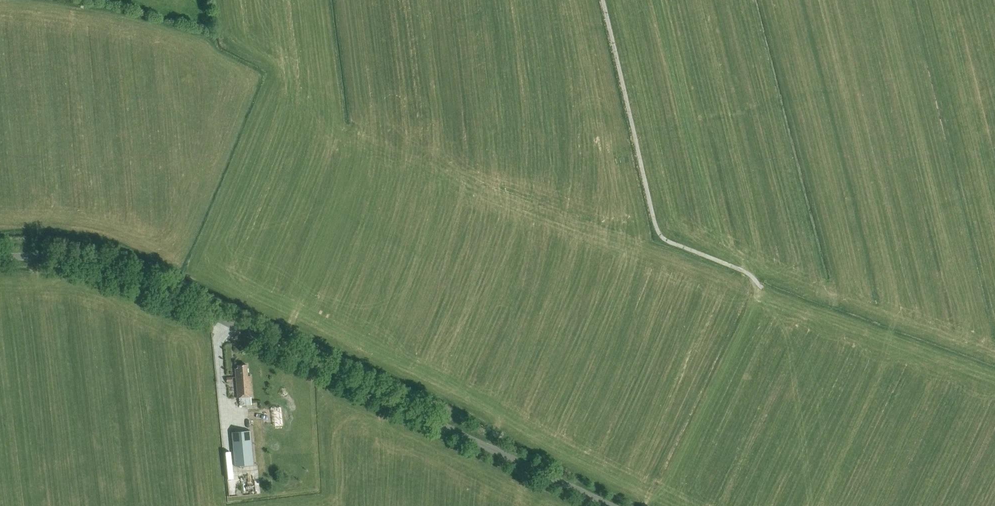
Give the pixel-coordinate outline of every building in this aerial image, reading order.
[(248,376),(247,365),(237,366),(238,368),(235,368),(237,398),(239,398),(239,406),(251,405),(251,397),(252,397),(251,376),(248,376)] [(250,430),(231,432),(235,466),(253,465),(250,430)]
